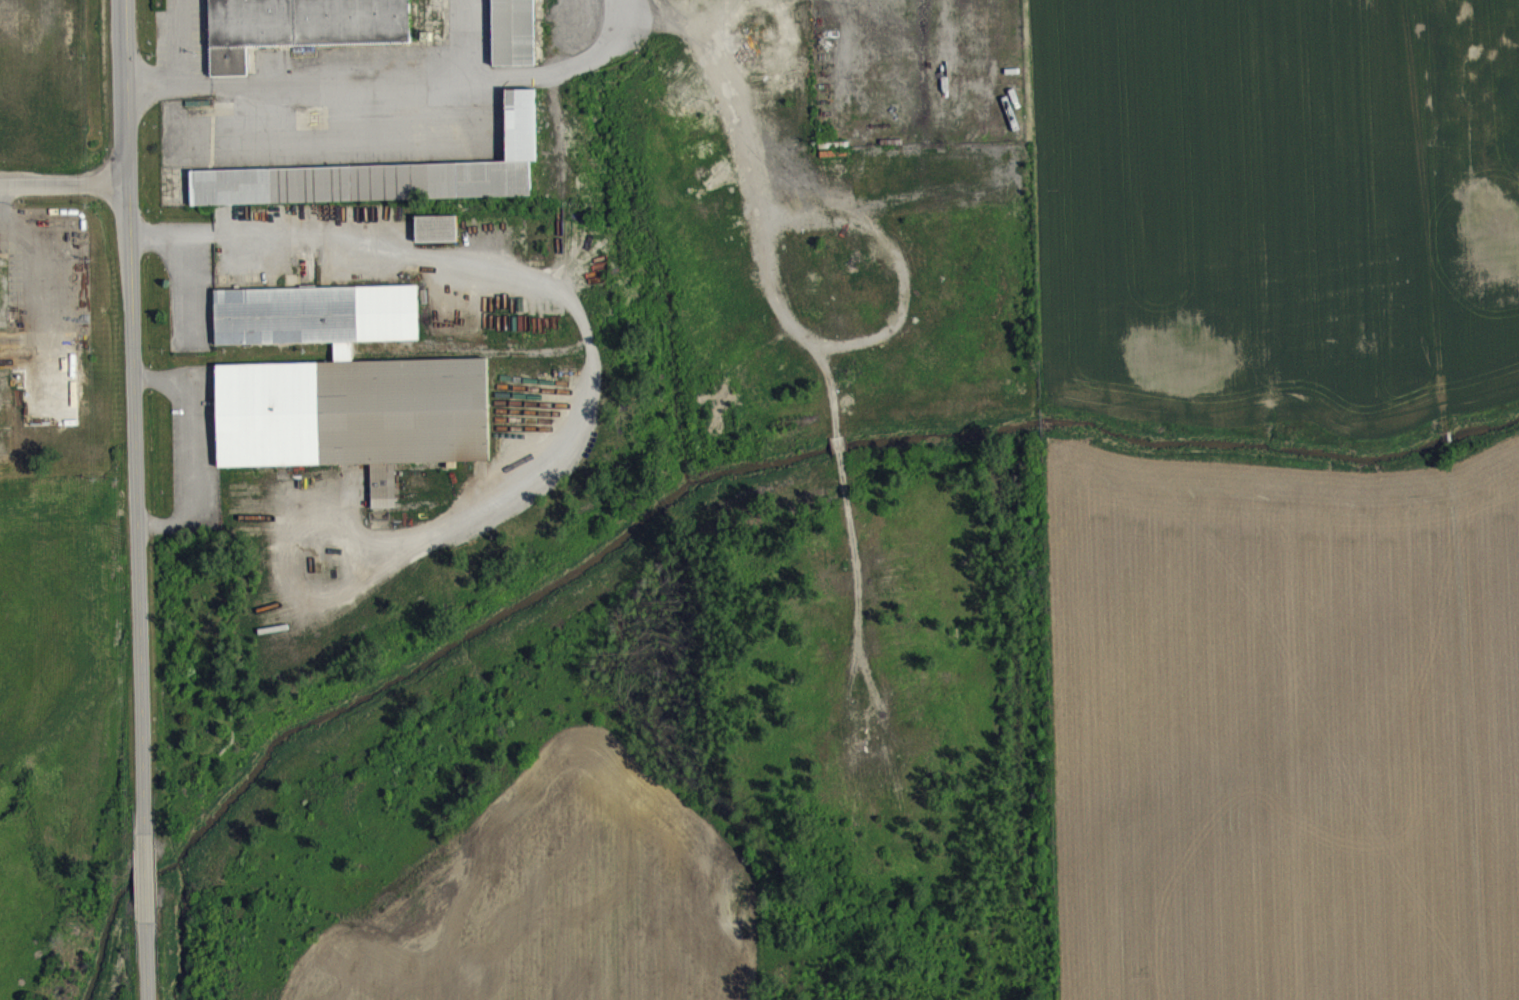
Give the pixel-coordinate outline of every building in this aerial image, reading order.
[(213,86),(249,85),(249,56),(413,52),(412,0),(279,0),(211,1),(213,86)] [(494,64),(535,63),(534,0),(493,0),(494,64)] [(192,179),(192,214),(533,207),(532,171),(539,171),(538,99),(508,99),(510,173),(192,179)] [(419,252),(459,251),(459,225),(418,226),(419,252)] [(421,349),(420,295),(216,300),(218,355),(336,352),(337,371),(355,371),(354,351),(421,349)] [(221,477),(373,474),(374,518),(398,518),(397,473),(492,471),(490,368),(218,374),(221,477)]
